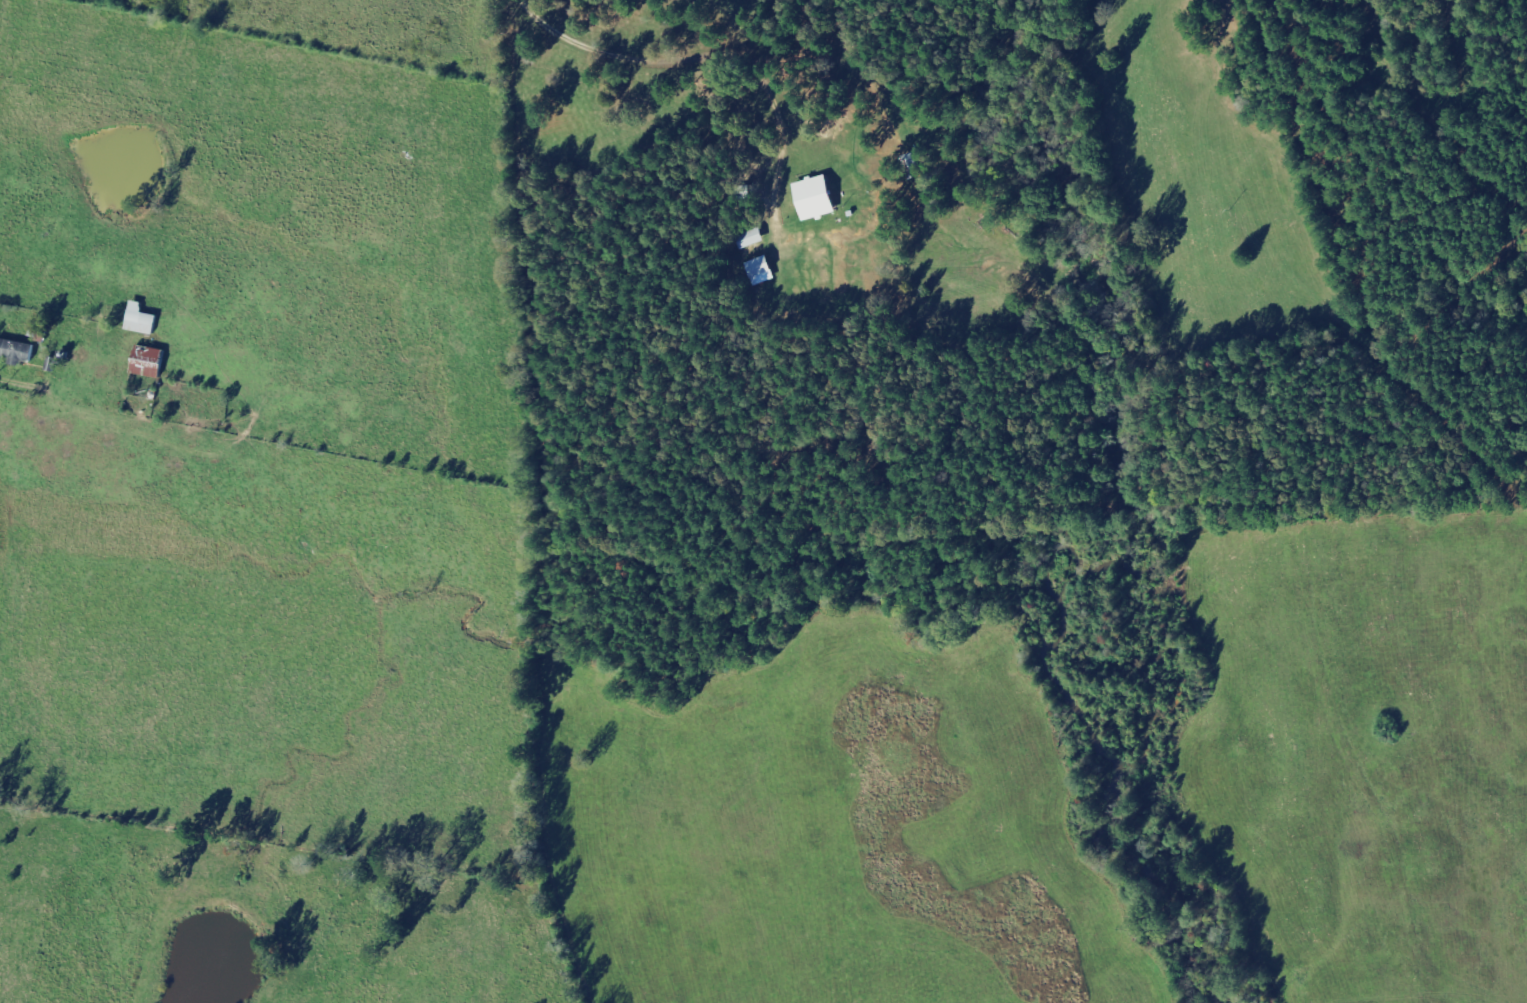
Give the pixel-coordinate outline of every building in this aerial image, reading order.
[(797,182),(806,221),(840,214),(832,175),(797,182)] [(739,250),(753,247),(755,256),(769,253),(763,229),(736,235),(739,250)] [(776,271),(770,255),(747,264),(753,280),(776,271)] [(155,336),(160,316),(144,312),(146,303),(135,301),(128,329),(155,336)] [(13,365),(24,366),(25,361),(34,362),(37,344),(1,340),(0,344),(0,355),(14,357),(13,365)] [(161,380),(168,352),(139,345),(132,372),(161,380)]
